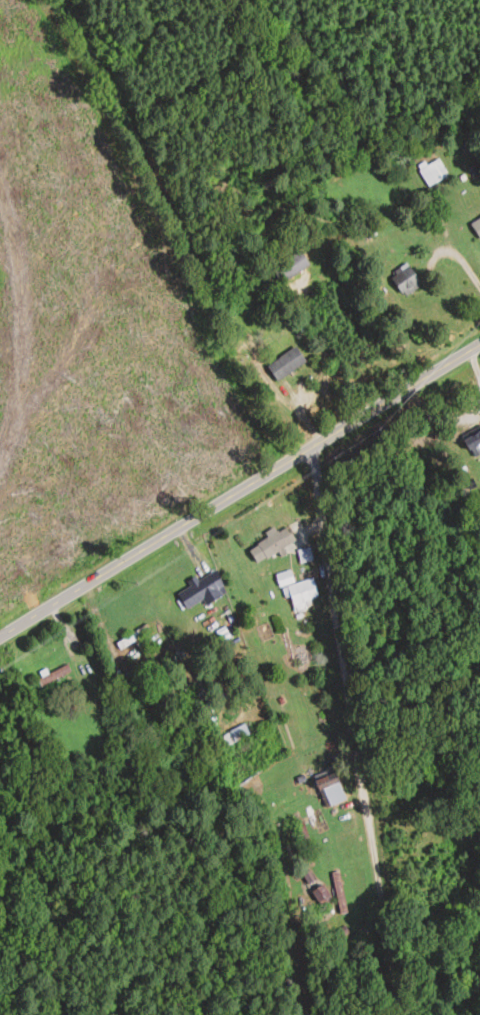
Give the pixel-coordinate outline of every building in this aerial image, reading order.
[(420,165),(425,186),(447,180),(442,159),(420,165)] [(470,225),(479,239),(479,218),(470,225)] [(271,270),(281,284),(310,265),(300,251),(271,270)] [(387,278),(404,299),(422,284),(405,264),(387,278)] [(266,365),(277,381),(306,362),(295,346),(266,365)] [(479,454),(479,427),(477,425),(463,443),(478,456),(479,454)] [(277,532),(247,546),(254,562),(296,543),(288,527),(276,532),(277,532)] [(214,570),(189,583),(191,587),(177,593),(185,609),(203,600),(205,604),(226,594),(214,570)] [(294,583),(291,570),(277,574),(284,599),(290,597),(295,614),(313,609),(310,600),(318,598),(313,578),(294,583)] [(116,643),(121,651),(151,633),(146,625),(116,643)] [(42,687),(72,672),(68,665),(38,679),(42,687)] [(249,736),(245,725),(222,734),(227,745),(249,736)] [(346,799),(336,777),(318,784),(328,807),(346,799)] [(347,912),(340,871),(332,873),(339,913),(347,912)] [(322,907),(333,902),(324,884),(313,889),(322,907)]
